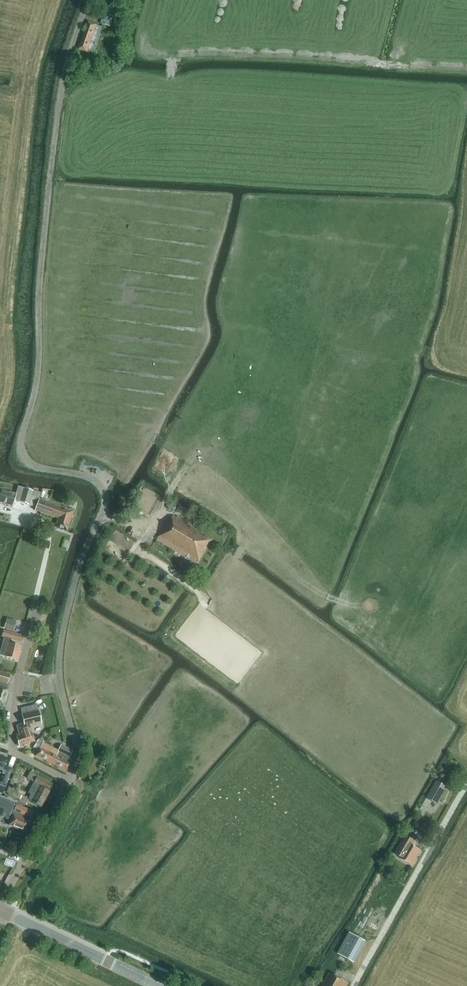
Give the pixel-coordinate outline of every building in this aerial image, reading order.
[(106,8),(100,24),(110,27),(114,16),(109,15),(111,10),(106,8)] [(103,28),(88,22),(79,49),(93,55),(103,28)] [(111,31),(117,33),(120,25),(114,22),(111,31)] [(118,49),(115,49),(113,58),(119,59),(121,48),(119,48),(118,49)] [(32,491),(18,487),(16,494),(6,492),(7,489),(0,487),(0,488),(0,503),(12,507),(14,501),(28,505),(32,491)] [(41,494),(32,491),(28,505),(36,507),(35,510),(58,519),(55,527),(67,531),(74,511),(39,499),(41,494)] [(169,524),(167,523),(157,540),(197,564),(212,540),(174,517),(169,524)] [(161,569),(158,573),(166,579),(169,575),(161,569)] [(7,618),(4,629),(13,631),(16,621),(7,618)] [(5,637),(0,656),(18,660),(22,646),(12,643),(13,640),(23,642),(24,637),(4,631),(3,637),(5,637)] [(4,707),(10,689),(6,688),(9,675),(0,672),(0,706),(4,707)] [(31,707),(20,709),(22,714),(38,710),(37,705),(31,707)] [(22,714),(24,721),(24,723),(16,726),(19,736),(16,737),(19,747),(35,742),(30,727),(42,724),(38,710),(22,714)] [(55,749),(43,743),(44,741),(38,739),(33,748),(38,751),(35,756),(66,771),(67,771),(71,764),(70,763),(72,759),(69,758),(73,751),(61,745),(58,751),(55,749)] [(3,794),(10,773),(12,768),(4,766),(6,759),(0,757),(0,793),(3,794)] [(26,776),(15,771),(12,779),(22,784),(26,776)] [(28,793),(31,795),(28,800),(41,807),(53,784),(37,776),(30,772),(27,779),(33,782),(28,793)] [(443,777),(440,783),(436,781),(426,798),(437,804),(447,787),(445,786),(448,780),(443,777)] [(8,788),(6,792),(9,794),(8,795),(26,804),(28,799),(8,788)] [(16,805),(16,806),(0,799),(0,816),(11,820),(9,825),(26,832),(32,819),(30,818),(33,812),(16,805)] [(412,866),(421,850),(412,845),(414,841),(414,842),(414,841),(405,836),(395,855),(401,858),(400,859),(412,866)] [(39,851),(44,854),(48,846),(44,843),(39,851)] [(338,954),(354,963),(366,941),(349,932),(338,954)] [(349,983),(330,972),(322,985),(347,985),(349,983)]
